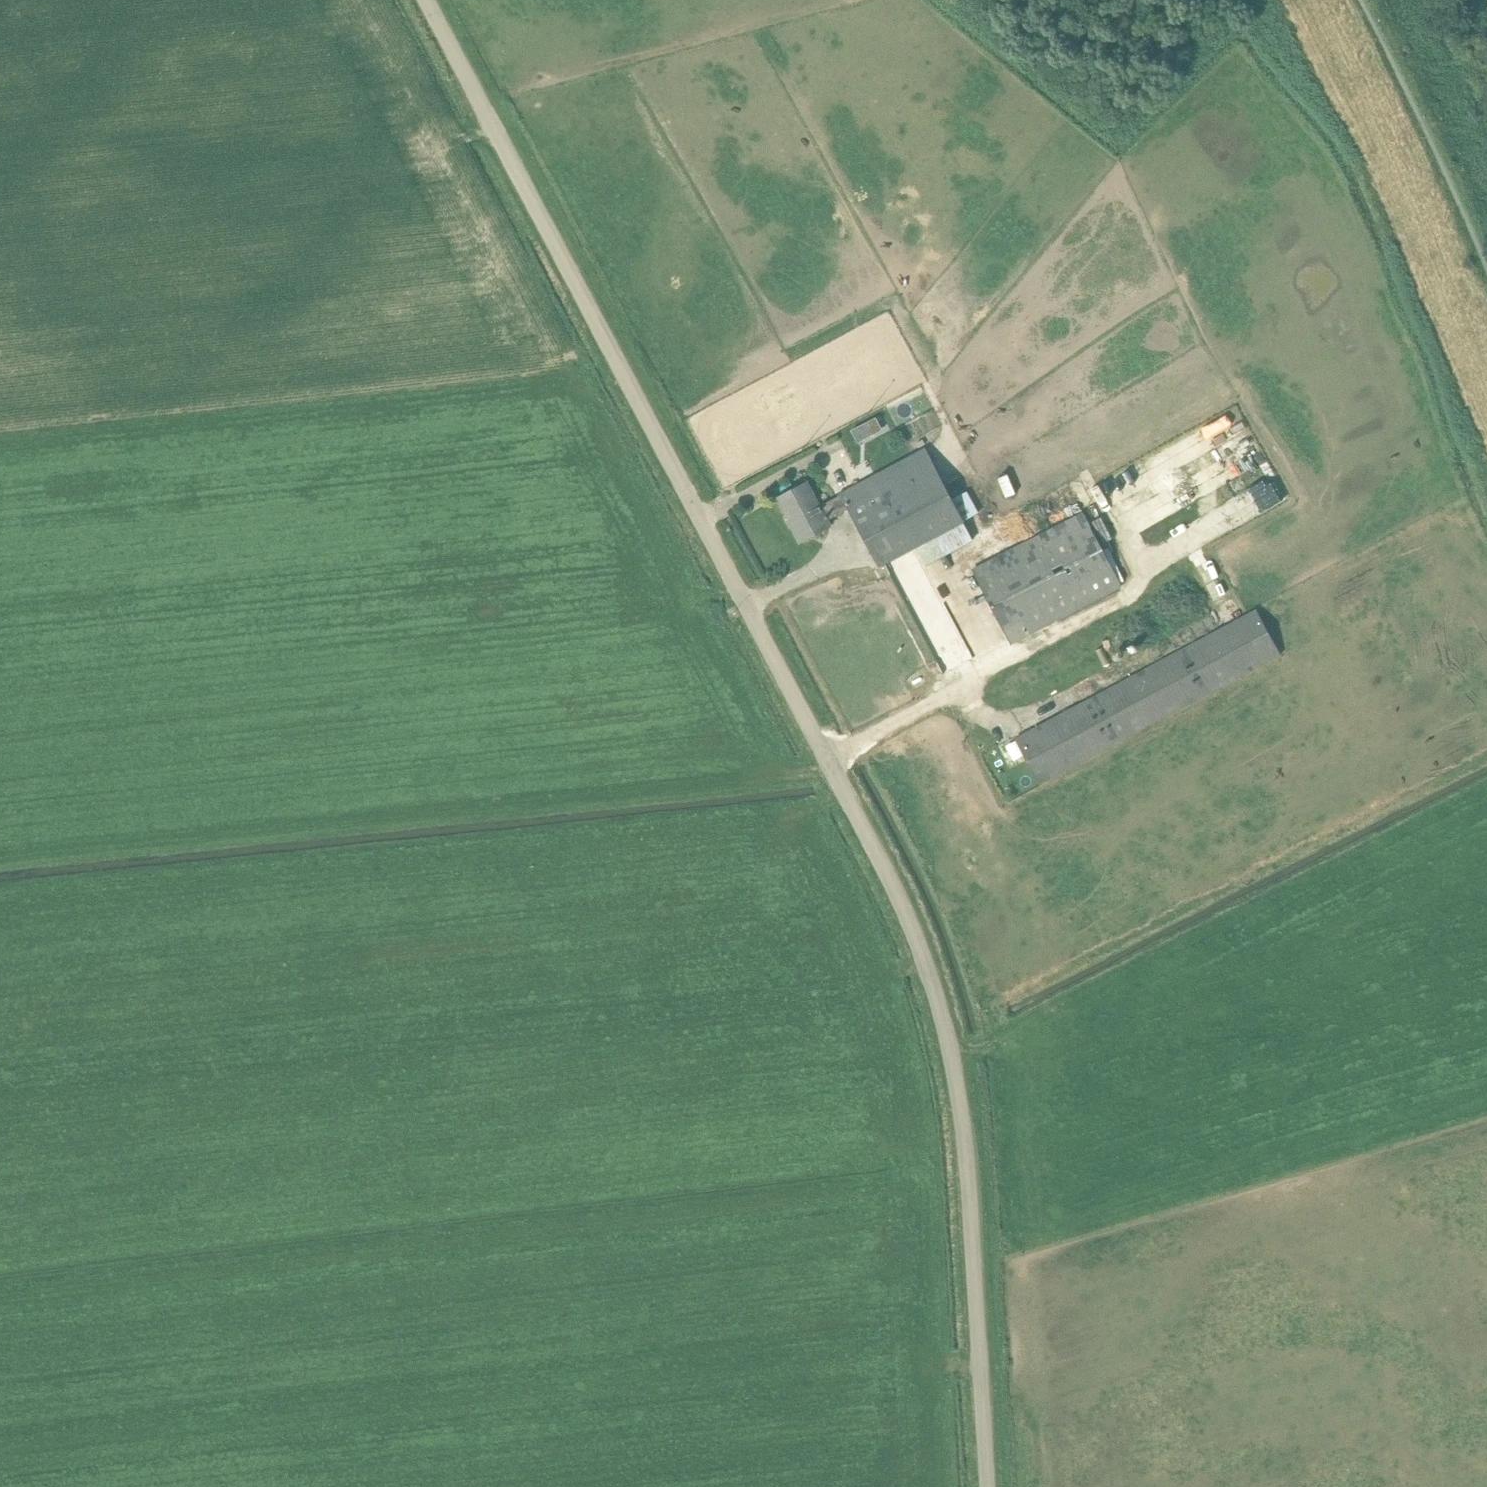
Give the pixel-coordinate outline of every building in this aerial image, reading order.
[(870,434),(864,424),(852,430),(858,441),(870,434)] [(1260,442),(1203,465),(1211,485),(1268,462),(1260,442)] [(922,445),(873,472),(892,509),(858,527),(880,567),(884,564),(943,674),(974,658),(913,544),(961,519),(922,445)] [(892,509),(873,472),(837,490),(838,492),(848,510),(849,509),(858,527),(892,509)] [(1006,475),(997,478),(1003,497),(1012,494),(1006,475)] [(1236,495),(1248,520),(1280,504),(1267,479),(1236,495)] [(848,510),(838,492),(818,503),(807,483),(779,498),(802,541),(830,526),(828,520),(848,510)] [(1012,644),(1123,586),(1084,510),(973,568),(1012,644)] [(1041,783),(1280,655),(1256,609),(1016,738),(1041,783)]
